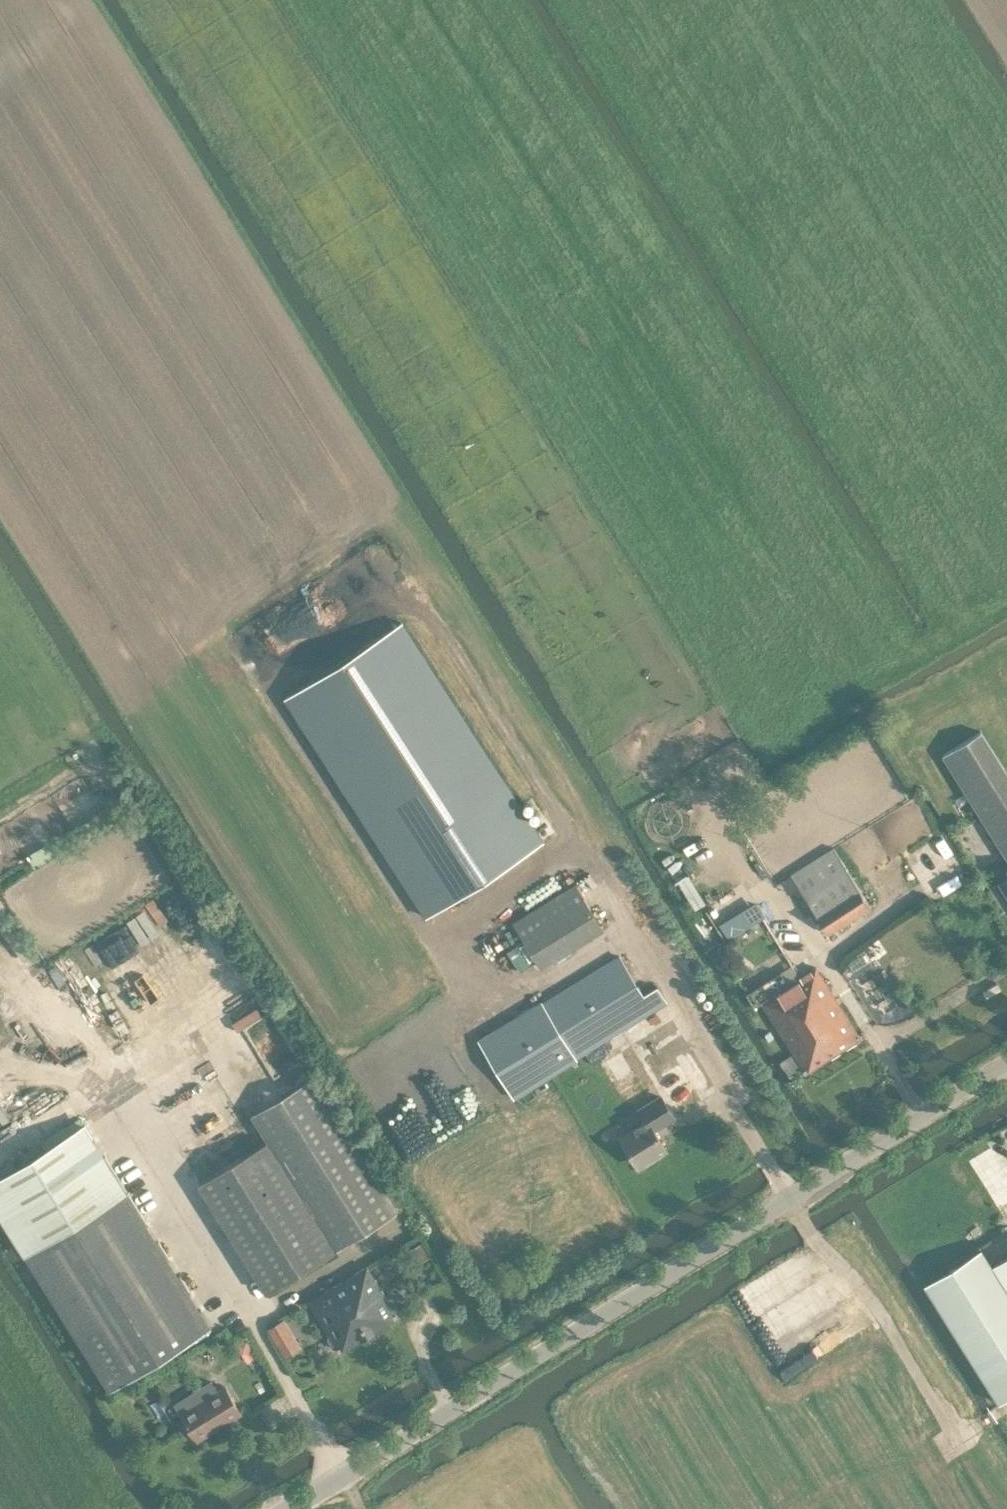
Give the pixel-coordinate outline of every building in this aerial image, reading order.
[(406,619),(286,696),(427,915),(546,838),(406,619)] [(942,756),(1006,860),(1006,772),(982,731),(942,756)] [(871,905),(833,845),(791,872),(828,933),(871,905)] [(693,909),(709,899),(690,869),(674,880),(693,909)] [(512,921),(539,963),(569,944),(572,949),(605,929),(576,881),(512,921)] [(731,936),(769,913),(759,898),(721,921),(731,936)] [(137,998),(190,973),(158,906),(105,931),(137,998)] [(691,919),(710,947),(727,936),(709,907),(691,919)] [(10,963),(0,945),(0,968),(10,963)] [(576,1057),(670,999),(660,984),(645,993),(620,953),(541,1002),(541,1001),(479,1039),(514,1096),(576,1058),(576,1057)] [(861,1036),(816,965),(761,1000),(806,1071),(861,1036)] [(57,1026),(52,1033),(68,1045),(73,1038),(57,1026)] [(799,1065),(792,1055),(782,1062),(788,1072),(799,1065)] [(268,1139),(199,1182),(267,1291),(395,1213),(309,1075),(251,1111),(268,1139)] [(645,1119),(620,1134),(639,1165),(666,1148),(653,1127),(662,1121),(664,1120),(672,1115),(660,1095),(638,1108),(638,1109),(645,1119)] [(0,1174),(0,1205),(13,1227),(110,1384),(210,1323),(86,1121),(68,1132),(64,1125),(42,1139),(46,1145),(0,1174)] [(429,1253),(422,1241),(410,1249),(416,1261),(429,1253)] [(925,1283),(999,1402),(1006,1397),(1006,1255),(991,1265),(981,1248),(925,1283)] [(367,1265),(310,1299),(329,1333),(328,1337),(333,1345),(337,1346),(339,1349),(397,1315),(395,1312),(396,1307),(391,1300),(387,1299),(367,1265)] [(281,1319),(269,1327),(286,1355),(298,1348),(281,1319)] [(249,1334),(237,1341),(245,1353),(257,1346),(249,1334)] [(185,1395),(174,1402),(180,1411),(197,1439),(242,1412),(225,1384),(218,1388),(212,1379),(185,1395)]
